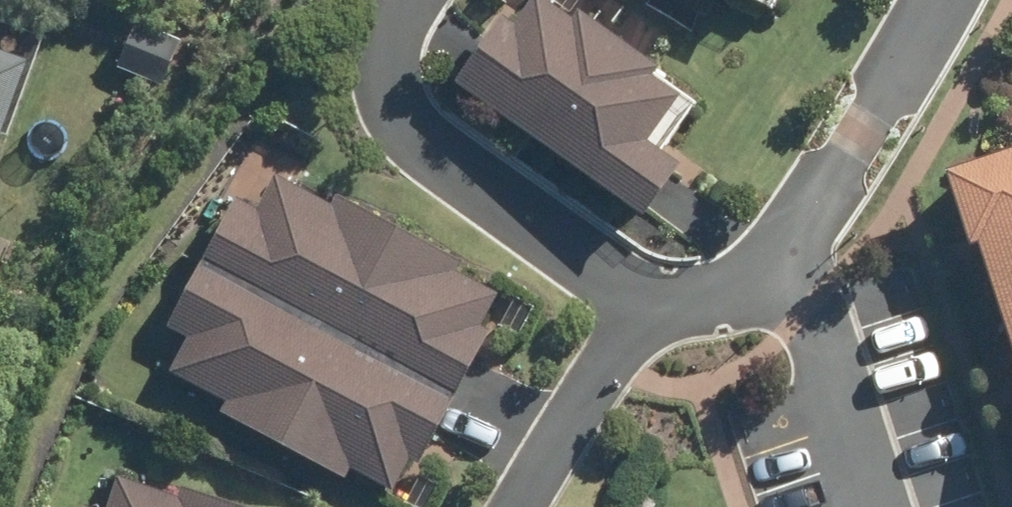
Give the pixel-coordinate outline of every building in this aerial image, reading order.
[(736,9),(740,0),(718,0),(736,9)] [(486,26),(437,88),(618,230),(656,180),(623,155),(656,111),(630,91),(638,82),(560,23),(553,32),(519,5),(495,34),(486,26)] [(24,125),(49,53),(0,38),(0,117),(24,125)] [(11,150),(0,146),(0,182),(11,150)] [(922,202),(1011,473),(1011,173),(922,202)] [(245,198),(213,260),(468,390),(502,326),(492,320),(509,287),(466,266),(471,254),(345,191),(340,201),(284,174),(264,209),(245,198)] [(234,399),(230,410),(356,475),(361,465),(405,488),(422,454),(431,459),(468,390),(213,260),(179,327),(195,335),(178,370),(234,399)] [(189,481),(185,492),(128,473),(116,506),(269,506),(189,481)]
